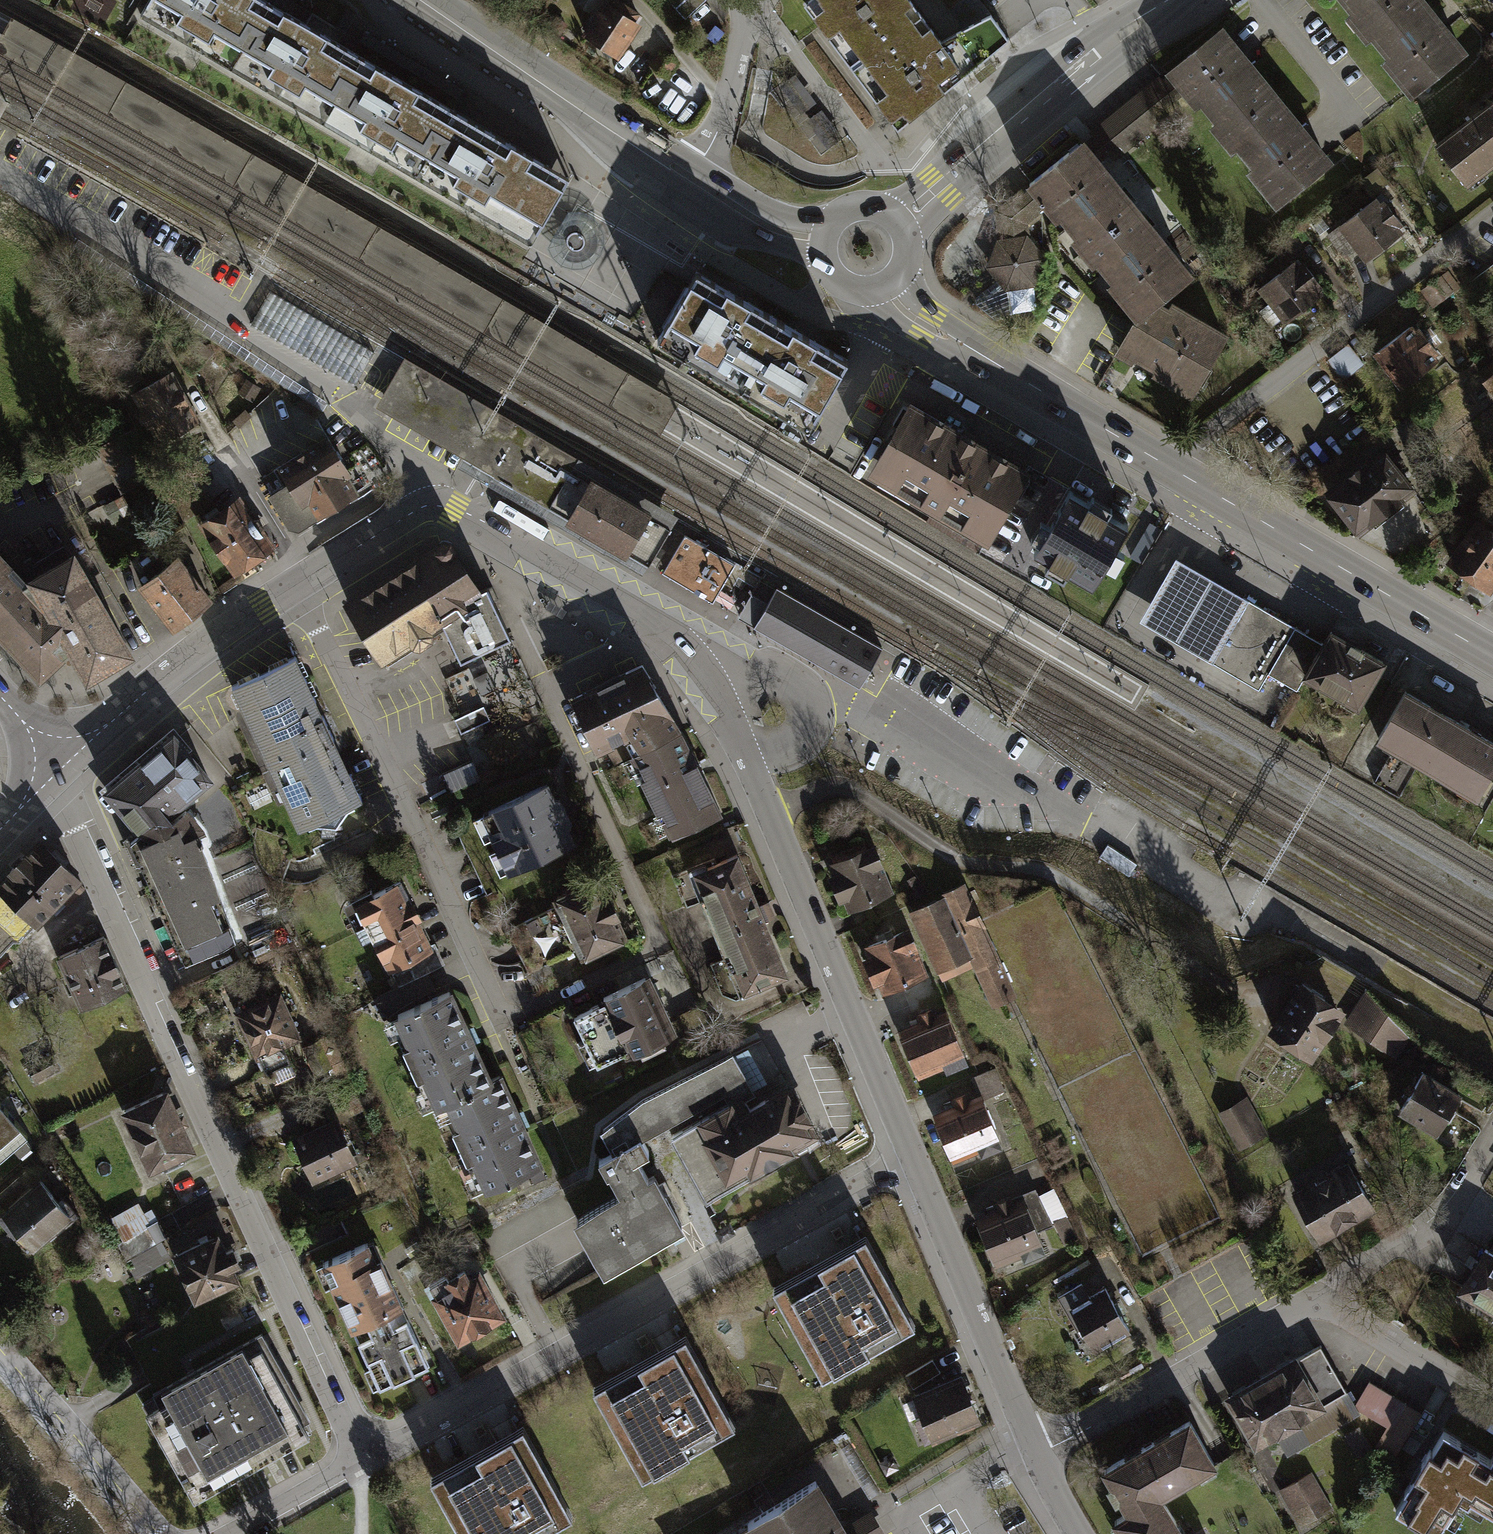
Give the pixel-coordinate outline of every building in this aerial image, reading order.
[(61,12),(68,0),(42,0),(61,12)] [(530,247),(569,179),(257,0),(146,0),(134,21),(530,247)] [(615,0),(612,0),(590,35),(622,55),(645,19),(615,0)] [(684,19),(705,0),(667,0),(684,19)] [(906,0),(836,0),(813,19),(899,127),(964,75),(941,44),(906,0)] [(1401,0),(1327,0),(1355,36),(1401,0)] [(1410,0),(1401,0),(1355,36),(1404,99),(1455,59),(1410,0)] [(982,11),(941,44),(964,75),(1006,41),(982,11)] [(659,432),(677,402),(511,304),(347,208),(13,19),(0,41),(0,51),(164,145),(659,432)] [(464,90),(364,33),(359,43),(458,100),(464,90)] [(1217,142),(1269,102),(1219,38),(1167,78),(1217,142)] [(1159,75),(1091,132),(1112,156),(1180,100),(1159,75)] [(800,116),(817,109),(804,80),(788,88),(800,116)] [(1437,141),(1466,179),(1492,159),(1492,99),(1437,141)] [(1318,165),(1269,102),(1217,142),(1267,205),(1318,165)] [(1083,252),(1134,212),(1084,148),(1033,188),(1083,252)] [(1024,239),(1021,239),(1020,225),(1038,210),(1025,193),(1001,212),(1003,241),(1000,241),(989,264),(1004,284),(1028,282),(1039,259),(1024,239)] [(1400,236),(1375,203),(1335,233),(1360,266),(1400,236)] [(1183,275),(1134,212),(1083,252),(1132,315),(1153,299),(1183,275)] [(1327,292),(1303,261),(1262,292),(1286,323),(1327,292)] [(657,339),(733,383),(773,316),(697,271),(657,339)] [(1212,336),(1153,299),(1132,315),(1113,348),(1181,390),(1212,336)] [(848,359),(773,316),(733,383),(809,427),(848,359)] [(1437,365),(1410,328),(1370,358),(1397,394),(1437,365)] [(1362,364),(1347,345),(1327,360),(1343,380),(1362,364)] [(398,368),(375,407),(411,428),(459,456),(454,465),(473,476),(641,575),(647,565),(627,554),(597,536),(566,518),(548,508),(570,470),(588,480),(614,495),(619,486),(671,516),(666,525),(671,528),(678,515),(404,357),(399,366),(398,368)] [(1478,373),(1492,392),(1492,361),(1478,373)] [(165,378),(133,397),(157,438),(189,418),(165,378)] [(1031,467),(911,396),(867,469),(933,508),(927,518),(979,550),(986,539),(988,540),(1031,467)] [(125,431),(96,447),(115,482),(144,466),(125,431)] [(280,468),(262,479),(288,524),(298,526),(354,493),(346,478),(349,473),(328,437),(279,466),(280,468)] [(1407,500),(1377,460),(1330,496),(1359,535),(1407,500)] [(647,565),(648,566),(671,528),(666,525),(671,516),(619,486),(614,495),(588,480),(570,470),(548,508),(566,518),(597,536),(627,554),(647,565)] [(1048,514),(1039,508),(1024,534),(1034,540),(1030,547),(1047,557),(1043,564),(1065,577),(1070,568),(1092,581),(1103,562),(1117,570),(1132,546),(1123,540),(1134,520),(1114,508),(1118,501),(1090,485),(1086,492),(1071,483),(1069,487),(1065,485),(1048,514)] [(238,500),(204,525),(235,570),(241,573),(248,568),(249,560),(269,546),(260,532),(263,526),(259,520),(252,520),(238,500)] [(1474,530),(1449,570),(1482,591),(1492,574),(1492,542),(1474,530)] [(734,564),(685,535),(664,570),(714,599),(731,570),(734,564)] [(438,546),(349,603),(387,665),(431,638),(432,631),(443,624),(461,661),(510,636),(487,586),(477,591),(453,551),(453,546),(449,541),(444,540),(440,542),(438,546)] [(1214,664),(1251,599),(1178,555),(1140,620),(1214,664)] [(0,558),(0,631),(45,679),(68,657),(26,585),(8,566),(0,558)] [(72,558),(26,585),(68,657),(85,684),(131,657),(72,558)] [(176,560),(143,586),(175,626),(208,600),(176,560)] [(752,594),(738,618),(754,627),(860,687),(882,648),(777,588),(768,603),(752,594)] [(1214,664),(1260,689),(1269,673),(1299,690),(1306,676),(1324,642),(1251,599),(1214,664)] [(1324,642),(1306,676),(1363,709),(1390,660),(1332,626),(1324,642)] [(292,656),(232,686),(299,827),(307,824),(309,828),(318,823),(336,825),(347,810),(354,806),(352,802),(361,798),(292,656)] [(641,665),(574,698),(586,723),(583,725),(594,749),(628,734),(634,734),(641,749),(679,730),(641,665)] [(487,672),(474,678),(481,694),(495,688),(487,672)] [(1410,693),(1383,739),(1401,750),(1383,780),(1406,793),(1423,764),(1473,794),(1492,761),(1492,742),(1410,693)] [(483,706),(454,719),(461,733),(489,720),(483,706)] [(719,812),(679,730),(641,749),(631,754),(671,838),(698,825),(697,822),(719,812)] [(172,735),(107,789),(142,832),(179,801),(208,777),(172,735)] [(552,781),(488,812),(515,868),(579,837),(572,824),(575,817),(565,796),(558,794),(552,781)] [(142,832),(131,840),(185,960),(236,937),(199,840),(205,838),(201,828),(179,801),(142,832)] [(872,838),(825,858),(846,905),(888,886),(876,859),(880,857),(872,838)] [(40,842),(0,884),(0,886),(3,889),(0,892),(0,953),(12,940),(20,940),(60,897),(68,904),(83,887),(77,881),(79,878),(40,842)] [(1108,845),(1100,856),(1128,876),(1136,863),(1108,845)] [(758,906),(736,855),(696,871),(706,894),(700,897),(730,969),(736,966),(745,988),(785,972),(764,921),(768,919),(762,905),(758,906)] [(507,925),(530,975),(580,952),(583,958),(623,940),(613,919),(618,917),(608,895),(604,897),(595,878),(555,897),(557,902),(507,925)] [(1012,993),(962,880),(941,889),(943,892),(908,908),(938,977),(972,962),(990,1003),(1012,993)] [(417,916),(400,881),(349,905),(358,925),(368,920),(389,966),(428,947),(414,918),(417,916)] [(906,922),(860,942),(880,989),(923,970),(911,943),(914,941),(906,922)] [(103,936),(58,956),(81,1006),(126,985),(103,936)] [(394,975),(399,986),(441,966),(434,953),(410,964),(411,967),(394,975)] [(1343,1003),(1300,974),(1265,1026),(1309,1055),(1343,1003)] [(574,1015),(597,1065),(629,1050),(630,1053),(670,1034),(644,978),(605,996),(607,1000),(574,1015)] [(448,990),(398,1013),(411,1043),(405,1045),(419,1075),(424,1073),(438,1104),(448,1100),(489,1081),(448,990)] [(1367,990),(1347,1024),(1398,1053),(1409,1034),(1367,990)] [(255,994),(238,1001),(243,1012),(240,1013),(266,1071),(290,1060),(282,1042),(298,1035),(279,996),(260,1004),(255,994)] [(896,1027),(916,1073),(942,1062),(944,1066),(966,1057),(945,1008),(935,1012),(931,1002),(913,1010),(917,1018),(896,1027)] [(643,1099),(603,1129),(615,1150),(599,1159),(607,1174),(609,1173),(620,1194),(576,1218),(584,1231),(592,1246),(603,1265),(605,1269),(681,1226),(665,1196),(671,1192),(665,1181),(659,1185),(653,1176),(648,1178),(636,1158),(649,1151),(641,1138),(724,1092),(730,1102),(672,1135),(707,1198),(794,1149),(792,1144),(813,1132),(788,1087),(750,1109),(743,1097),(753,1092),(732,1054),(643,1099)] [(1394,1107),(1435,1131),(1459,1089),(1417,1066),(1394,1107)] [(489,1081),(448,1100),(460,1128),(453,1131),(467,1163),(474,1159),(487,1189),(539,1166),(499,1076),(489,1081)] [(168,1085),(118,1105),(145,1170),(195,1150),(168,1085)] [(930,1112),(950,1158),(976,1147),(978,1151),(999,1142),(978,1093),(969,1097),(965,1087),(947,1095),(951,1103),(930,1112)] [(1215,1110),(1236,1148),(1265,1133),(1244,1094),(1215,1110)] [(27,1132),(0,1101),(0,1156),(27,1132)] [(335,1121),(297,1138),(295,1144),(296,1150),(299,1155),(304,1156),(313,1176),(352,1158),(335,1121)] [(1346,1156),(1290,1189),(1317,1236),(1374,1204),(1346,1156)] [(28,1246),(69,1211),(39,1176),(0,1209),(0,1213),(28,1246)] [(973,1217),(993,1263),(1019,1252),(1021,1256),(1042,1247),(1032,1225),(1045,1219),(1031,1188),(1010,1197),(1008,1193),(990,1200),(994,1208),(973,1217)] [(148,1226),(118,1243),(127,1259),(157,1242),(148,1226)] [(224,1253),(216,1236),(177,1255),(197,1296),(235,1278),(229,1265),(237,1261),(232,1249),(224,1253)] [(865,1236),(787,1280),(797,1298),(783,1306),(812,1357),(826,1349),(836,1368),(888,1339),(881,1328),(909,1313),(865,1236)] [(1478,1241),(1452,1284),(1492,1309),(1492,1237),(1487,1246),(1478,1241)] [(380,1363),(389,1383),(424,1367),(415,1350),(420,1348),(379,1258),(375,1260),(367,1243),(332,1259),(341,1279),(333,1283),(371,1367),(380,1363)] [(446,1274),(430,1283),(460,1337),(501,1314),(478,1273),(468,1278),(464,1270),(449,1279),(446,1274)] [(1079,1281),(1055,1295),(1067,1317),(1075,1313),(1093,1345),(1125,1327),(1101,1284),(1085,1292),(1079,1281)] [(261,1332),(201,1365),(255,1464),(311,1432),(305,1420),(309,1418),(261,1332)] [(685,1335),(607,1380),(617,1398),(602,1406),(632,1458),(645,1450),(656,1469),(708,1439),(701,1428),(729,1412),(685,1335)] [(1294,1354),(1223,1391),(1250,1443),(1273,1431),(1284,1452),(1355,1414),(1320,1349),(1297,1361),(1294,1354)] [(155,1396),(142,1403),(194,1497),(255,1464),(201,1365),(153,1392),(155,1396)] [(960,1373),(915,1390),(932,1434),(977,1416),(960,1373)] [(1419,1412),(1370,1383),(1356,1407),(1385,1424),(1373,1444),(1393,1456),(1419,1412)] [(1126,1456),(1104,1469),(1113,1485),(1109,1487),(1116,1500),(1121,1498),(1129,1512),(1159,1495),(1214,1464),(1189,1420),(1170,1431),(1171,1433),(1156,1441),(1150,1441),(1144,1444),(1140,1450),(1127,1458),(1126,1456)] [(444,1469),(454,1488),(440,1496),(462,1533),(538,1533),(546,1530),(539,1518),(566,1503),(523,1425),(444,1469)] [(1488,1455),(1440,1426),(1390,1507),(1435,1533),(1439,1533),(1462,1497),(1488,1455)] [(1488,1455),(1462,1497),(1492,1516),(1492,1446),(1488,1455)] [(1312,1472),(1282,1488),(1293,1509),(1323,1493),(1312,1472)] [(857,1523),(844,1530),(815,1481),(747,1521),(750,1526),(737,1533),(864,1533),(857,1523)] [(1129,1512),(1115,1521),(1124,1533),(1184,1533),(1159,1495),(1129,1512)]
